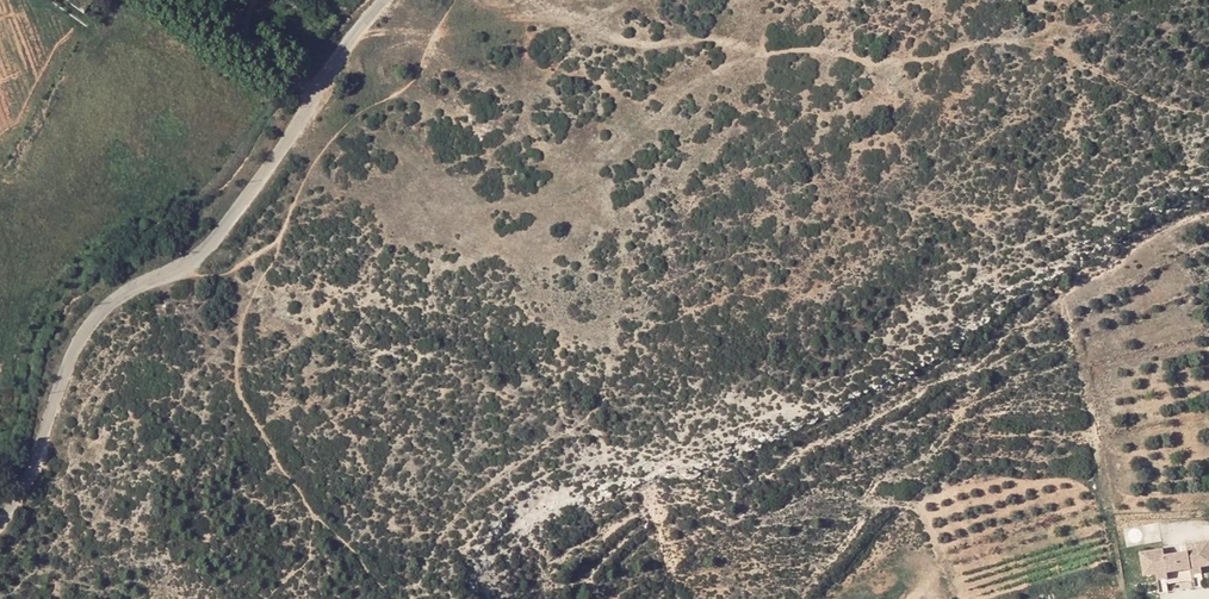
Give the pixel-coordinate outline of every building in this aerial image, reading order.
[(1168,582),(1192,578),(1191,573),(1203,571),(1202,565),(1208,564),(1208,542),(1208,540),(1187,544),(1188,551),(1163,555),(1162,548),(1140,551),(1144,575),(1155,573),(1156,579),(1167,577),(1168,582)]
